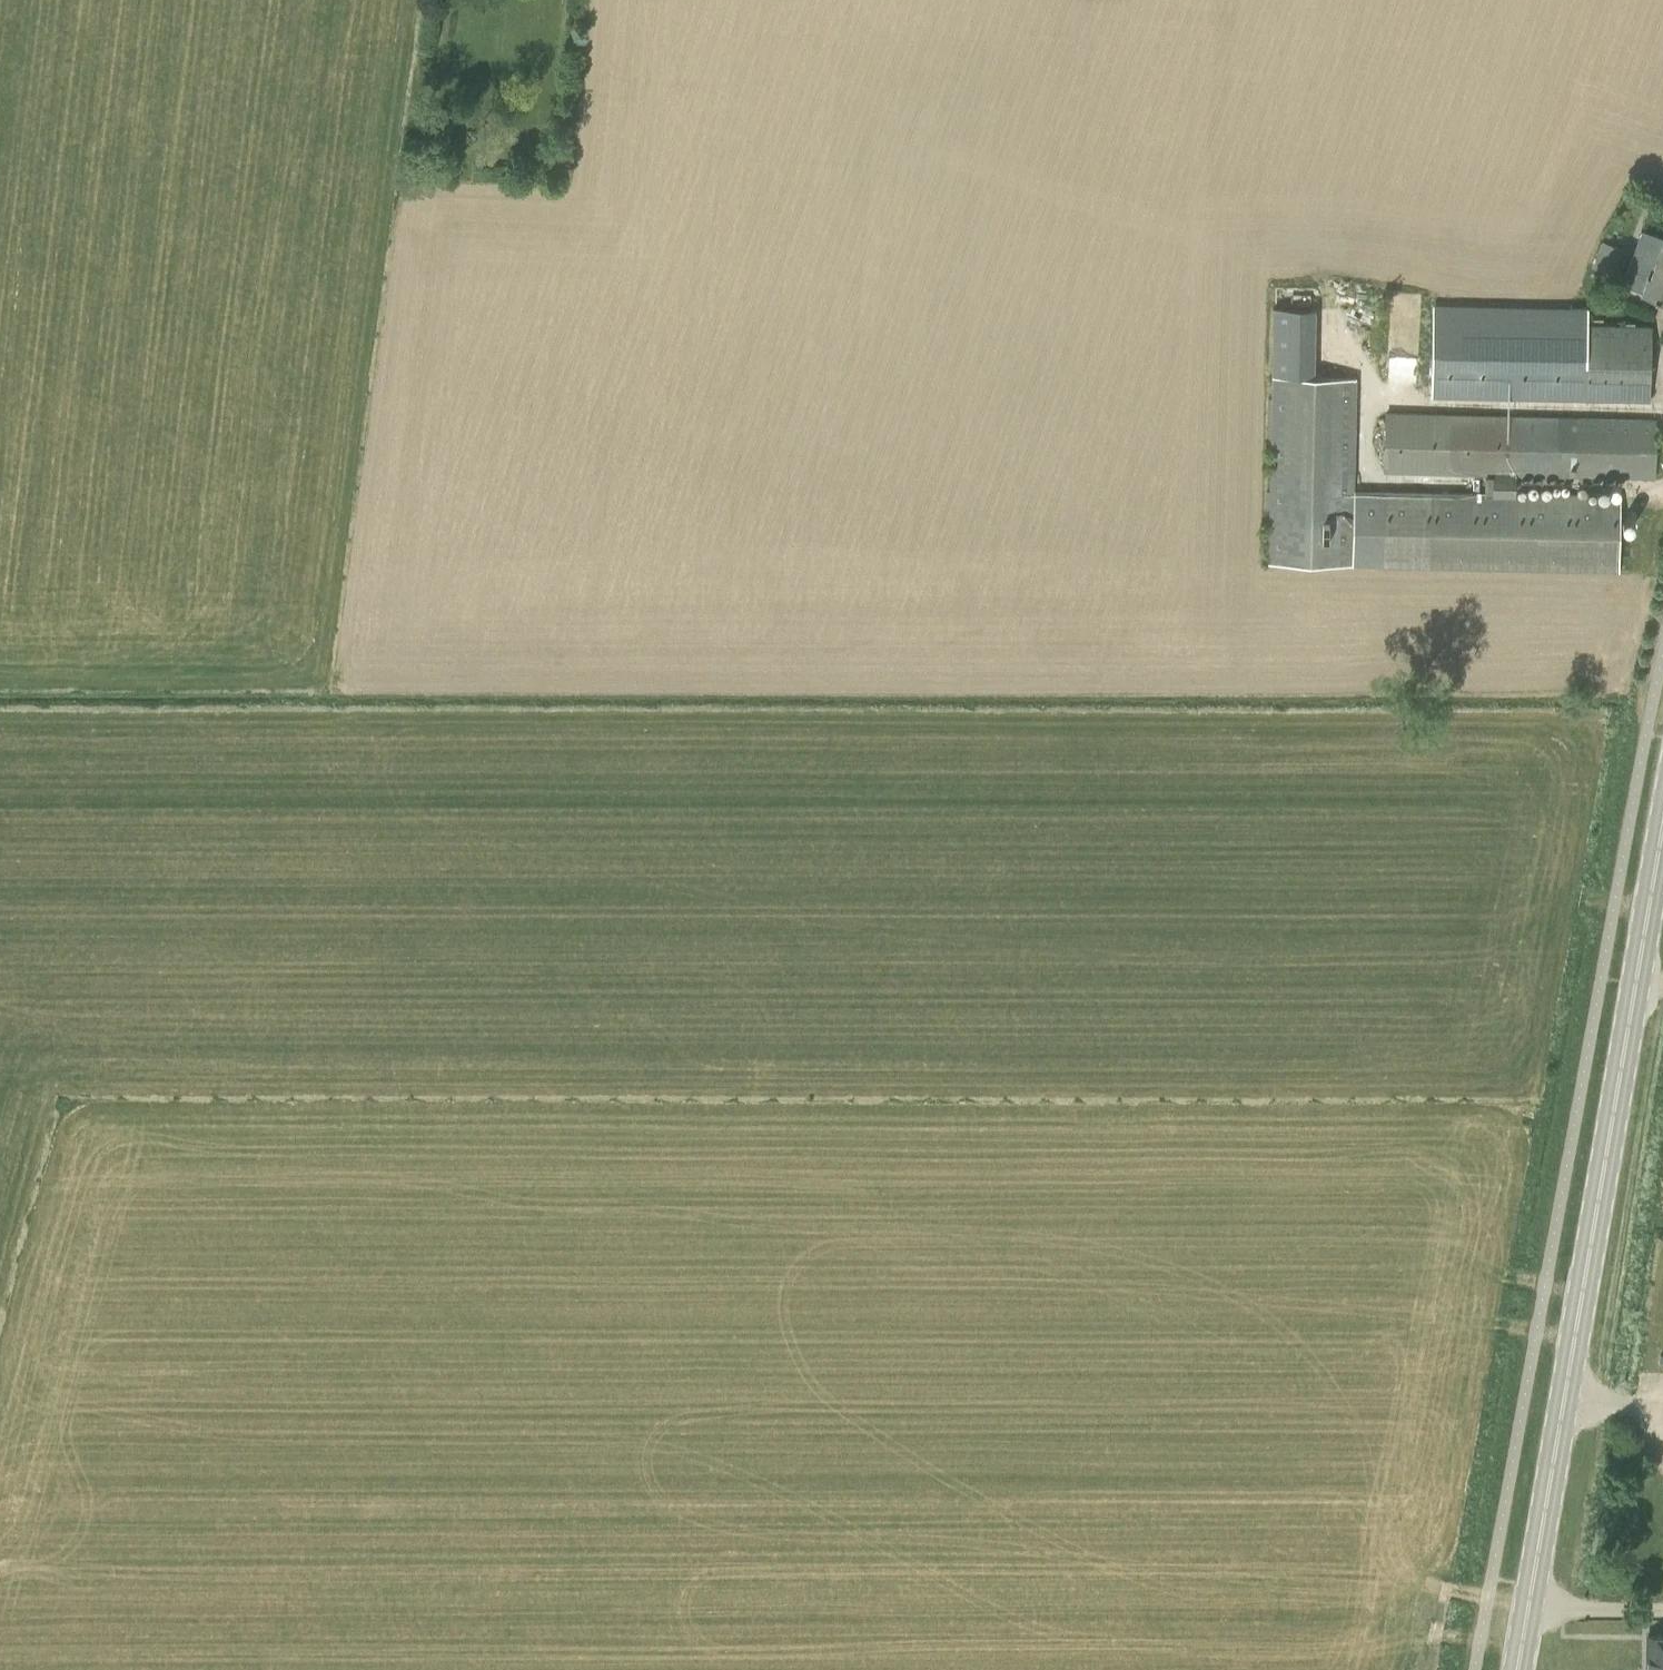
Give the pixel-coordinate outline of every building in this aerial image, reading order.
[(1662,300),(1662,237),(1642,229),(1621,283),(1640,290),(1640,291),(1662,300)] [(1592,266),(1611,274),(1617,259),(1599,251),(1592,266)] [(1434,303),(1431,395),(1544,398),(1585,399),(1586,399),(1648,400),(1650,325),(1587,323),(1588,307),(1434,303)] [(1353,491),(1355,377),(1271,375),(1267,562),(1351,564),(1353,491)] [(1578,418),(1557,418),(1448,415),(1384,414),(1383,471),(1447,472),(1492,473),(1492,495),(1432,493),(1384,492),(1353,491),(1351,564),(1382,565),(1430,566),(1618,570),(1619,521),(1620,498),(1514,495),(1514,474),(1555,475),(1555,474),(1576,474),(1653,477),(1655,421),(1578,418)] [(1648,1634),(1647,1669),(1662,1669),(1662,1634),(1648,1634)]
